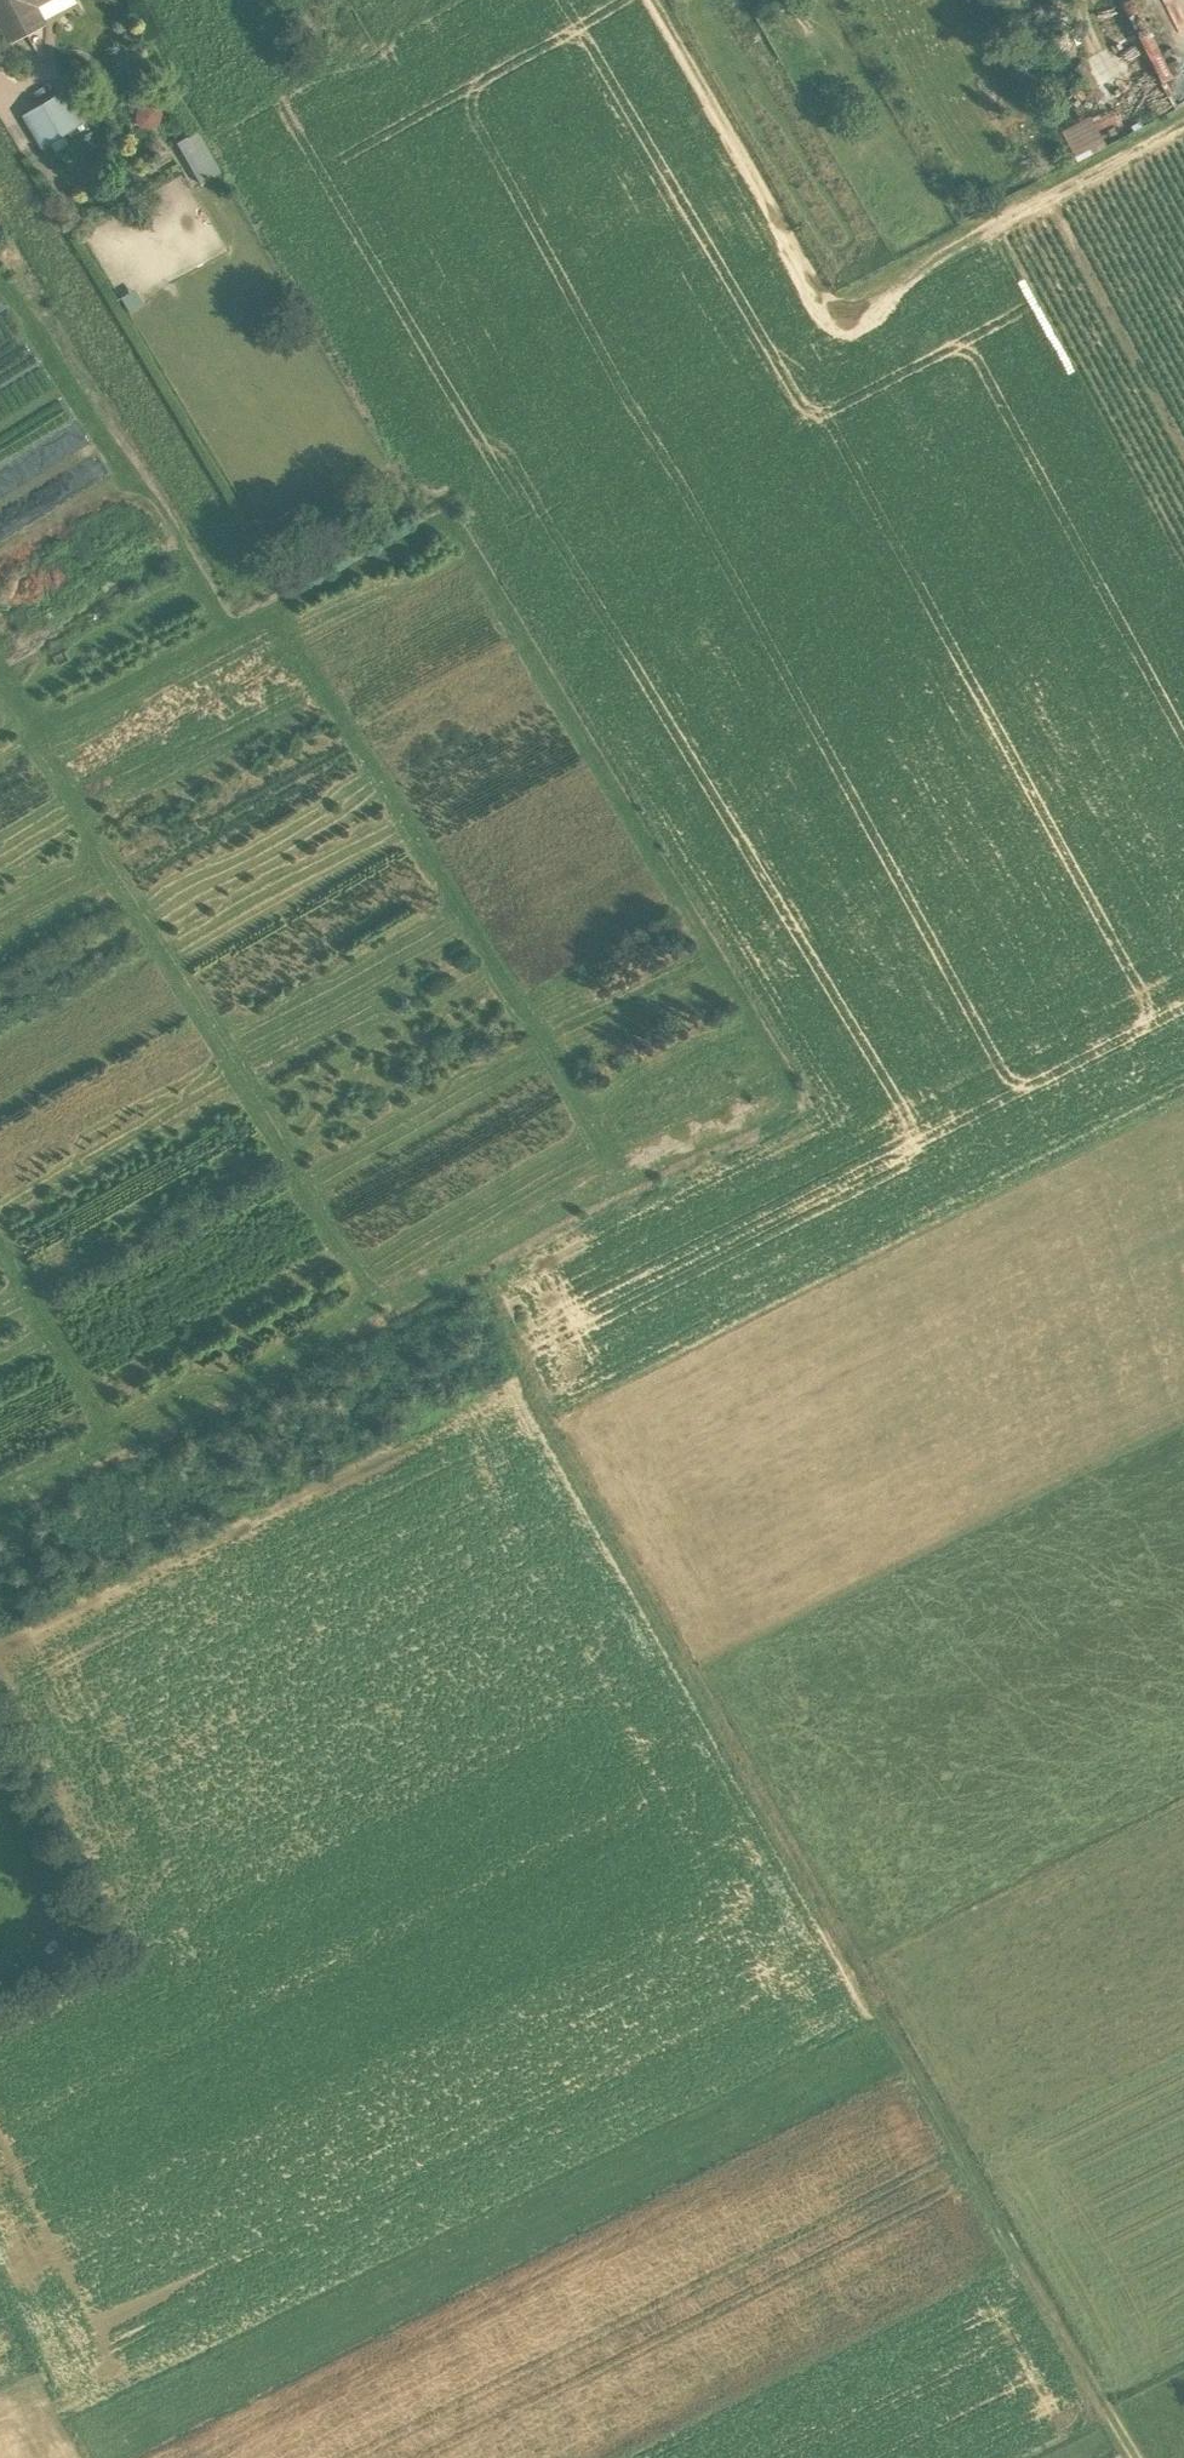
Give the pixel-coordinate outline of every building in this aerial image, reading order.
[(36,6),(47,0),(0,0),(0,22),(10,40),(44,21),(36,6)] [(42,148),(83,123),(64,91),(23,115),(42,148)] [(1077,160),(1106,144),(1089,114),(1060,129),(1077,160)] [(198,130),(196,132),(178,141),(202,183),(222,172),(198,130)]
